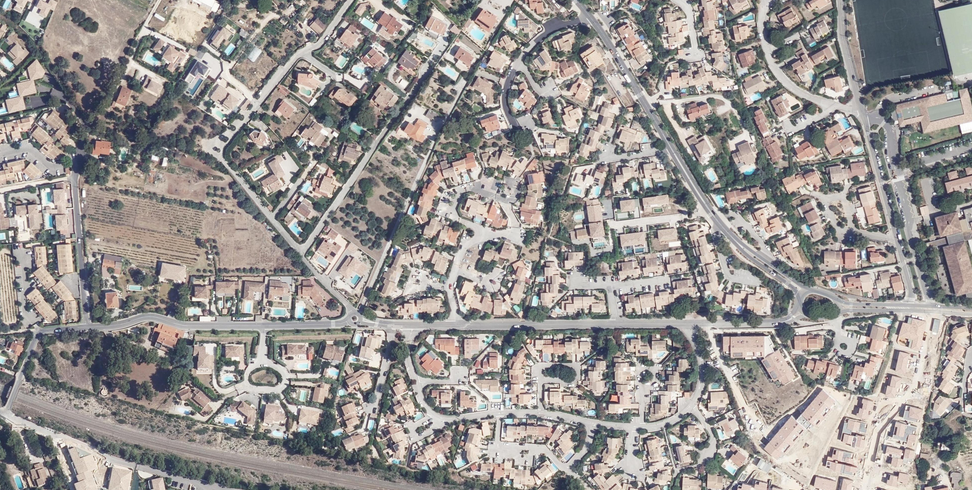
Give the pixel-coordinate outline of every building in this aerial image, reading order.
[(28,0),(31,2),(32,0),(14,0),(18,2),(14,9),(21,13),(28,0)] [(52,0),(50,0),(48,3),(42,0),(40,0),(36,7),(40,10),(38,14),(46,17),(50,9),(53,11),(58,3),(52,0)] [(192,0),(201,5),(202,3),(212,8),(211,10),(216,13),(221,3),(214,0),(192,0)] [(537,6),(537,10),(544,9),(543,0),(538,1),(538,0),(526,0),(526,3),(531,2),(531,4),(536,4),(537,6)] [(699,3),(695,4),(696,8),(700,7),(708,6),(708,2),(706,3),(705,0),(698,0),(699,3)] [(785,14),(784,14),(787,19),(794,15),(795,16),(801,13),(798,7),(796,8),(792,0),(791,0),(779,7),(781,12),(784,11),(785,14)] [(363,11),(370,10),(369,3),(357,4),(358,15),(363,14),(363,11)] [(953,8),(943,12),(959,75),(971,72),(971,3),(953,8)] [(663,21),(665,20),(673,19),(672,12),(669,12),(667,6),(658,8),(659,16),(662,16),(663,21)] [(708,6),(700,7),(701,15),(699,15),(700,19),(712,17),(711,6),(708,6)] [(518,19),(518,24),(524,24),(524,26),(524,29),(532,29),(532,27),(535,29),(538,26),(532,21),(530,23),(530,18),(525,18),(525,14),(519,10),(520,18),(518,19)] [(394,35),(398,29),(401,31),(405,26),(398,21),(399,19),(395,17),(394,18),(387,13),(379,22),(387,27),(386,29),(394,35)] [(486,13),(484,15),(481,13),(476,20),(481,24),(482,22),(491,28),(497,20),(486,13)] [(426,24),(431,26),(444,32),(447,25),(444,23),(436,19),(437,17),(431,14),(426,24)] [(818,28),(827,23),(823,14),(818,16),(816,18),(817,21),(814,22),(814,21),(810,23),(814,32),(819,29),(818,28)] [(369,29),(373,24),(364,17),(361,22),(369,29)] [(700,30),(712,28),(711,19),(713,19),(712,17),(700,19),(701,25),(699,26),(700,30)] [(324,26),(315,18),(309,24),(317,32),(324,26)] [(473,21),(469,18),(465,25),(468,27),(473,21)] [(665,25),(666,32),(668,32),(676,31),(675,25),(678,25),(677,18),(673,19),(665,20),(666,25),(665,25)] [(1,36),(8,25),(5,22),(1,29),(0,28),(0,36),(1,36)] [(480,25),(490,31),(491,28),(482,22),(481,24),(480,25)] [(738,24),(738,23),(733,23),(735,38),(741,37),(741,35),(747,34),(746,31),(749,31),(747,22),(738,24)] [(352,23),(341,38),(346,41),(353,45),(359,36),(355,33),(359,28),(352,23)] [(617,35),(620,39),(621,38),(630,33),(631,32),(629,29),(628,29),(624,23),(621,25),(620,24),(615,28),(619,34),(617,35)] [(460,30),(455,24),(451,28),(456,33),(460,30)] [(429,29),(442,36),(444,32),(431,26),(429,29)] [(714,27),(712,28),(700,30),(700,35),(707,34),(707,37),(706,37),(706,41),(709,40),(720,38),(719,31),(715,32),(714,27)] [(234,36),(224,28),(220,32),(217,30),(210,40),(212,41),(209,45),(217,51),(220,45),(219,45),(224,39),(229,43),(234,36)] [(249,34),(242,29),(238,34),(245,39),(249,34)] [(577,37),(575,31),(574,30),(565,33),(566,35),(558,38),(560,44),(561,47),(569,44),(570,47),(574,45),(572,39),(577,37)] [(679,30),(676,31),(668,32),(668,36),(664,37),(666,44),(681,42),(680,30),(679,30)] [(508,36),(506,33),(502,35),(504,38),(500,40),(502,45),(506,43),(508,47),(510,46),(511,49),(519,45),(515,38),(512,39),(510,35),(508,36)] [(623,44),(625,48),(636,41),(634,38),(633,38),(630,33),(621,38),(624,44),(623,44)] [(10,35),(5,41),(10,46),(12,44),(14,46),(11,50),(8,53),(15,59),(13,61),(15,62),(24,50),(17,44),(18,43),(10,35)] [(344,44),(346,41),(341,38),(339,36),(337,39),(344,44)] [(711,47),(712,52),(720,50),(719,46),(722,46),(720,38),(709,40),(710,48),(711,47)] [(171,62),(169,64),(174,68),(178,63),(179,64),(185,56),(179,51),(178,52),(159,39),(152,49),(171,62)] [(828,39),(804,51),(810,60),(826,52),(827,53),(833,50),(828,39)] [(642,49),(637,40),(636,41),(625,48),(628,52),(630,51),(632,55),(642,49)] [(606,58),(595,42),(587,47),(598,64),(606,58)] [(231,43),(223,52),(228,56),(236,47),(231,43)] [(810,62),(810,60),(804,51),(800,43),(793,47),(796,52),(800,51),(802,54),(799,55),(798,54),(789,59),(791,63),(794,62),(796,65),(795,66),(797,70),(804,66),(803,63),(805,61),(807,63),(810,62)] [(474,55),(458,44),(452,53),(454,53),(452,56),(467,66),(474,55)] [(254,46),(247,58),(254,63),(262,50),(254,46)] [(387,60),(374,47),(367,55),(371,58),(370,60),(376,66),(378,63),(381,66),(387,60)] [(554,70),(555,67),(556,59),(553,58),(549,54),(548,55),(546,52),(548,51),(545,47),(541,51),(542,53),(537,57),(543,66),(551,68),(551,69),(554,70)] [(586,54),(594,66),(598,64),(587,47),(586,48),(588,52),(586,54)] [(198,53),(191,48),(188,53),(194,57),(195,56),(202,60),(207,52),(201,48),(198,53)] [(755,60),(749,48),(737,53),(738,56),(736,57),(738,61),(741,60),(744,66),(755,60)] [(30,53),(25,49),(24,50),(15,62),(18,66),(30,53)] [(407,49),(399,60),(402,63),(403,62),(409,66),(411,65),(414,67),(415,65),(419,60),(416,58),(416,59),(413,57),(414,54),(407,49)] [(642,49),(632,55),(631,56),(633,60),(635,59),(638,64),(643,62),(641,58),(646,55),(643,49),(642,49)] [(508,58),(494,50),(490,55),(492,56),(488,61),(496,66),(498,64),(502,66),(505,62),(506,62),(508,58)] [(720,50),(712,52),(710,52),(710,55),(713,55),(713,58),(711,61),(718,65),(722,58),(720,50)] [(147,54),(145,61),(157,65),(160,57),(147,54)] [(561,62),(564,68),(566,74),(579,67),(574,59),(572,59),(572,58),(566,61),(565,60),(561,62)] [(45,71),(37,59),(27,68),(30,81),(17,84),(20,97),(5,99),(9,114),(26,110),(22,96),(36,93),(34,80),(42,77),(45,71)] [(212,69),(198,60),(184,80),(191,84),(198,73),(206,79),(212,69)] [(419,72),(419,70),(419,69),(417,67),(415,65),(414,67),(411,65),(409,66),(403,62),(402,63),(401,65),(410,72),(412,73),(415,73),(416,73),(418,73),(419,72)] [(702,79),(706,78),(702,71),(699,64),(695,66),(697,69),(693,70),(690,71),(692,75),(689,76),(689,79),(691,82),(694,80),(696,83),(702,80),(702,79)] [(676,76),(677,82),(686,81),(687,83),(692,83),(691,82),(689,79),(689,76),(688,68),(684,69),(685,73),(679,74),(679,75),(676,76)] [(840,68),(825,71),(826,79),(835,77),(836,84),(843,83),(840,68)] [(677,82),(676,76),(675,69),(668,70),(668,75),(664,75),(665,79),(663,80),(664,88),(668,87),(668,83),(677,82)] [(709,73),(709,70),(702,71),(706,78),(706,79),(710,78),(711,85),(719,83),(718,81),(723,80),(724,83),(728,82),(728,77),(723,77),(722,74),(714,75),(714,72),(709,73)] [(760,72),(742,81),(747,92),(765,82),(760,72)] [(309,74),(299,73),(298,83),(315,89),(320,82),(313,77),(313,76),(313,75),(313,74),(312,74),(312,73),(311,73),(310,73),(310,74),(309,74)] [(152,78),(147,75),(143,83),(147,85),(146,88),(158,94),(162,85),(151,80),(152,78)] [(474,84),(484,90),(493,91),(493,88),(491,86),(492,83),(479,75),(476,79),(472,77),(468,84),(472,87),(474,84)] [(397,82),(405,88),(409,83),(402,76),(397,82)] [(570,89),(576,92),(586,97),(589,90),(586,88),(587,85),(583,83),(585,78),(581,76),(579,81),(574,82),(570,89)] [(195,85),(193,83),(189,89),(194,93),(202,81),(199,79),(195,85)] [(533,100),(535,102),(537,98),(530,93),(531,91),(525,88),(526,86),(523,81),(518,84),(521,89),(523,90),(520,95),(527,100),(525,102),(530,105),(533,100)] [(749,96),(767,86),(765,82),(747,92),(749,96)] [(362,89),(366,93),(371,88),(367,84),(362,89)] [(222,87),(220,85),(210,98),(216,103),(218,100),(232,111),(240,101),(222,87)] [(280,88),(287,93),(289,94),(290,91),(281,85),(279,87),(280,88)] [(399,97),(382,85),(370,101),(387,113),(399,97)] [(113,101),(122,105),(127,96),(128,94),(122,91),(124,88),(120,87),(113,101)] [(350,100),(354,103),(357,98),(350,92),(349,93),(343,89),(342,88),(341,88),(340,88),(339,89),(337,92),(334,90),(329,96),(332,99),(334,96),(338,99),(340,96),(348,103),(350,100)] [(969,95),(961,97),(959,89),(902,103),(903,106),(897,107),(897,109),(892,110),(894,121),(900,120),(900,123),(907,122),(908,124),(922,121),(925,130),(952,123),(956,136),(971,132),(971,107),(969,95)] [(782,98),(778,93),(769,99),(777,114),(786,109),(784,105),(786,103),(783,98),(782,98)] [(338,99),(350,108),(354,103),(350,100),(348,103),(340,96),(338,99)] [(251,101),(248,99),(240,108),(243,110),(251,101)] [(288,119),(297,107),(286,99),(276,113),(281,117),(283,114),(288,119)] [(581,153),(589,156),(591,151),(589,150),(589,148),(592,149),(596,150),(597,146),(603,148),(604,145),(598,143),(603,131),(604,132),(607,124),(612,125),(617,113),(611,110),(612,107),(614,108),(615,104),(607,100),(606,105),(605,105),(602,112),(606,114),(603,122),(601,122),(598,129),(593,127),(590,134),(589,134),(586,142),(584,141),(581,148),(582,149),(581,153)] [(697,105),(695,100),(690,101),(687,102),(688,107),(691,119),(696,118),(695,115),(710,112),(707,102),(697,105)] [(541,111),(544,116),(542,117),(544,121),(550,119),(551,121),(555,120),(547,102),(542,104),(543,106),(541,107),(542,111),(541,111)] [(578,105),(575,107),(571,109),(571,110),(569,112),(565,113),(570,124),(578,120),(577,117),(583,114),(578,105)] [(769,134),(771,133),(765,119),(767,118),(761,106),(755,109),(756,113),(755,114),(757,117),(756,118),(764,136),(769,134)] [(441,115),(430,109),(426,115),(432,119),(435,115),(439,118),(441,115)] [(59,128),(60,127),(64,129),(68,124),(62,120),(52,112),(44,114),(43,115),(48,119),(53,123),(59,128)] [(495,117),(498,116),(496,113),(490,115),(481,119),(483,125),(486,124),(488,130),(501,125),(500,120),(497,121),(495,117)] [(15,134),(20,133),(18,128),(22,128),(21,127),(30,125),(28,117),(16,120),(17,125),(13,126),(14,130),(10,131),(11,133),(11,135),(15,134)] [(412,128),(407,126),(405,129),(402,134),(408,137),(411,131),(419,137),(427,124),(418,118),(412,128)] [(6,131),(10,130),(9,126),(13,126),(11,121),(0,124),(0,129),(1,128),(2,132),(6,131)] [(825,141),(835,135),(837,134),(835,130),(841,127),(838,121),(830,126),(826,128),(825,125),(822,127),(822,128),(818,131),(824,141),(825,141)] [(322,131),(324,129),(315,122),(311,128),(308,126),(302,135),(313,144),(315,141),(321,146),(328,136),(322,131)] [(686,134),(694,130),(691,124),(683,128),(686,134)] [(331,128),(339,134),(341,131),(333,125),(331,128)] [(643,131),(639,130),(638,133),(631,130),(625,128),(625,126),(621,125),(619,132),(622,133),(621,138),(627,141),(626,144),(630,145),(632,139),(636,140),(637,138),(641,139),(644,132),(643,131)] [(54,139),(37,127),(32,133),(44,143),(46,140),(50,144),(54,139)] [(398,133),(402,135),(402,134),(405,129),(400,127),(399,128),(397,127),(396,129),(398,130),(397,132),(398,133)] [(62,132),(59,129),(57,131),(55,134),(68,144),(70,142),(67,140),(70,137),(66,134),(68,132),(64,129),(62,132)] [(260,130),(256,129),(250,134),(254,141),(262,144),(264,141),(268,141),(266,137),(267,136),(267,132),(262,129),(261,130),(260,130)] [(546,146),(556,148),(556,145),(557,138),(557,133),(550,132),(543,131),(542,136),(545,137),(544,142),(547,143),(546,146)] [(30,136),(42,145),(43,144),(44,143),(32,133),(30,136)] [(68,144),(55,134),(53,136),(59,140),(58,142),(65,148),(68,144)] [(764,136),(763,137),(764,140),(766,144),(772,156),(770,157),(772,160),(782,155),(780,152),(782,151),(775,139),(772,141),(769,134),(764,136)] [(838,139),(835,135),(825,141),(831,152),(841,146),(842,147),(851,142),(847,134),(838,139)] [(695,136),(688,140),(692,148),(697,145),(699,149),(694,151),(699,159),(704,156),(703,154),(708,151),(710,154),(713,152),(715,154),(716,153),(705,135),(697,140),(695,136)] [(559,136),(559,138),(557,138),(556,145),(561,146),(561,148),(566,149),(567,143),(569,143),(570,136),(566,136),(565,137),(559,136)] [(798,156),(808,151),(813,149),(814,151),(818,149),(812,137),(809,139),(808,137),(803,139),(804,142),(798,145),(798,144),(795,145),(797,150),(796,150),(798,156)] [(733,154),(736,162),(741,160),(741,162),(745,160),(746,162),(754,159),(751,153),(754,152),(749,140),(739,145),(741,150),(733,154)] [(96,145),(94,153),(98,153),(106,155),(108,142),(100,141),(100,143),(96,142),(96,145)] [(344,152),(343,157),(352,159),(352,157),(356,157),(357,150),(353,149),(354,144),(347,142),(346,146),(342,145),(340,151),(344,152)] [(43,144),(42,145),(38,151),(43,154),(46,150),(49,153),(47,156),(53,161),(55,158),(58,160),(63,153),(54,146),(52,148),(48,146),(47,147),(43,144)] [(508,149),(504,147),(502,151),(499,161),(503,163),(504,161),(510,163),(513,157),(514,155),(507,152),(508,149)] [(490,163),(497,166),(499,161),(502,151),(497,149),(495,154),(492,153),(492,152),(488,151),(482,153),(484,160),(487,159),(491,161),(490,163)] [(344,152),(340,151),(338,159),(351,162),(352,159),(343,157),(344,152)] [(704,156),(699,159),(701,162),(715,154),(713,152),(710,154),(708,151),(703,154),(704,156)] [(754,152),(751,153),(754,159),(746,162),(746,164),(756,160),(755,156),(754,152)] [(472,166),(478,164),(475,153),(468,155),(464,156),(465,157),(467,165),(468,167),(472,166)] [(276,157),(269,161),(276,173),(262,182),(265,187),(268,186),(271,192),(274,191),(283,186),(279,178),(282,176),(281,173),(284,171),(279,162),(276,157)] [(452,159),(453,161),(457,173),(461,171),(460,167),(467,165),(465,157),(457,159),(457,158),(452,159)] [(510,163),(509,165),(508,167),(513,168),(514,166),(520,170),(528,160),(524,157),(522,161),(513,157),(510,163)] [(537,159),(534,157),(527,166),(530,168),(537,159)] [(830,165),(831,172),(831,176),(834,176),(835,178),(840,178),(840,176),(844,176),(844,177),(853,176),(853,174),(861,173),(861,172),(866,172),(864,160),(851,162),(851,167),(847,167),(842,168),(841,164),(830,165)] [(15,181),(14,173),(13,170),(21,169),(23,168),(22,161),(8,163),(9,165),(2,166),(2,172),(0,172),(0,180),(6,179),(7,183),(15,181)] [(446,162),(440,163),(444,173),(449,172),(450,175),(452,175),(454,181),(459,180),(457,173),(453,161),(446,162)] [(662,178),(667,178),(667,176),(664,170),(662,170),(662,167),(658,168),(657,162),(645,163),(645,165),(641,166),(643,172),(647,172),(647,173),(654,173),(655,176),(662,175),(662,178)] [(437,184),(438,182),(444,174),(444,173),(440,163),(436,164),(437,168),(430,176),(434,179),(433,180),(437,184)] [(28,173),(34,178),(36,175),(39,177),(42,173),(30,164),(28,166),(22,173),(25,176),(28,173)] [(633,174),(637,174),(636,167),(632,167),(632,165),(620,167),(621,174),(618,174),(618,176),(613,178),(614,186),(619,185),(619,182),(627,180),(626,177),(633,176),(633,174)] [(331,174),(335,170),(330,166),(327,170),(331,174)] [(946,182),(949,192),(971,185),(971,166),(966,168),(967,171),(958,173),(957,170),(949,172),(950,176),(945,177),(947,182),(946,182)] [(588,176),(579,173),(576,180),(585,183),(586,180),(593,183),(595,179),(601,182),(603,177),(607,178),(609,172),(605,170),(605,172),(594,168),(592,174),(589,173),(588,176)] [(790,186),(791,189),(796,187),(795,186),(800,183),(801,184),(808,181),(810,183),(815,181),(815,182),(821,179),(816,169),(812,171),(811,170),(805,173),(803,171),(800,172),(801,175),(796,177),(793,173),(782,178),(787,188),(790,186)] [(530,179),(531,182),(541,181),(539,171),(529,173),(530,179)] [(321,185),(320,189),(329,192),(330,190),(334,191),(336,184),(332,183),(334,176),(326,174),(324,180),(320,179),(319,180),(314,178),(313,182),(318,184),(321,185)] [(423,190),(424,190),(434,194),(436,194),(438,190),(437,190),(434,189),(437,184),(433,180),(430,183),(426,181),(423,190)] [(541,181),(531,182),(529,183),(530,189),(530,192),(530,195),(537,196),(542,197),(543,190),(541,181)] [(315,191),(328,196),(329,192),(320,189),(321,185),(318,184),(317,187),(315,191)] [(869,207),(870,214),(868,215),(870,222),(880,219),(871,184),(859,188),(863,205),(865,205),(866,208),(869,207)] [(730,195),(727,196),(729,203),(738,201),(738,199),(750,196),(751,200),(755,199),(753,192),(756,191),(758,197),(762,196),(763,197),(768,196),(766,187),(760,188),(759,185),(748,188),(748,189),(741,191),(740,189),(729,192),(730,195)] [(418,202),(420,203),(430,206),(432,202),(434,194),(424,190),(422,195),(420,194),(418,202)] [(64,192),(53,193),(54,207),(57,207),(57,213),(58,218),(55,218),(56,233),(66,232),(64,192)] [(534,208),(536,200),(537,196),(530,195),(528,194),(526,202),(524,202),(523,206),(534,208)] [(658,206),(658,203),(668,202),(668,196),(644,198),(645,211),(652,210),(651,206),(658,206)] [(469,214),(475,216),(478,208),(480,202),(481,199),(476,198),(476,200),(469,198),(466,206),(471,208),(469,214)] [(587,200),(588,206),(591,224),(591,229),(577,231),(579,238),(605,234),(600,198),(587,200)] [(635,212),(635,207),(640,206),(639,198),(621,201),(623,210),(630,209),(630,213),(635,212)] [(295,211),(301,217),(303,215),(307,218),(311,212),(312,211),(308,208),(311,204),(304,199),(301,203),(298,201),(294,206),(297,208),(295,211)] [(814,206),(811,199),(800,204),(804,212),(805,211),(809,220),(816,236),(825,232),(822,224),(820,224),(819,220),(822,219),(816,206),(814,206)] [(488,205),(480,202),(478,208),(485,211),(485,214),(489,215),(493,203),(489,201),(488,205)] [(8,216),(4,217),(3,213),(1,213),(0,207),(1,207),(1,202),(0,202),(0,228),(5,227),(4,225),(9,224),(9,217),(8,216)] [(431,207),(430,206),(420,203),(419,207),(416,206),(414,213),(422,216),(424,221),(428,219),(426,215),(427,211),(430,211),(431,207)] [(500,209),(497,204),(493,203),(489,215),(488,217),(494,219),(493,222),(499,225),(503,222),(505,217),(501,216),(502,212),(500,211),(500,209)] [(42,214),(42,213),(37,213),(36,204),(27,205),(27,206),(23,207),(22,205),(16,206),(16,213),(21,213),(21,215),(28,214),(30,214),(31,229),(38,228),(38,223),(43,223),(43,221),(42,214)] [(928,205),(921,207),(923,215),(930,214),(928,205)] [(290,212),(299,220),(301,217),(295,211),(297,208),(294,206),(290,212)] [(536,209),(534,208),(523,206),(522,206),(521,210),(523,210),(522,214),(526,215),(526,218),(528,219),(528,221),(532,221),(532,223),(536,224),(538,220),(539,220),(540,213),(541,213),(542,210),(536,209)] [(965,209),(967,218),(960,220),(958,211),(949,214),(950,220),(948,220),(946,215),(937,217),(942,236),(949,234),(951,233),(950,229),(969,224),(969,226),(971,225),(971,207),(965,209)] [(756,211),(756,212),(759,218),(763,228),(770,225),(768,221),(769,221),(766,213),(767,212),(765,208),(756,211)] [(311,212),(307,218),(311,221),(316,215),(311,212)] [(413,215),(418,217),(420,222),(424,221),(422,216),(414,213),(413,215)] [(10,228),(18,227),(17,216),(9,217),(9,224),(10,227),(10,228)] [(785,229),(779,216),(771,219),(773,223),(771,224),(772,225),(768,227),(770,233),(774,231),(775,232),(785,229)] [(432,217),(430,221),(429,224),(427,224),(425,230),(433,232),(434,230),(437,231),(441,220),(437,219),(437,218),(432,217)] [(441,235),(446,237),(451,225),(444,222),(445,221),(441,220),(437,231),(442,233),(441,235)] [(708,290),(719,287),(717,279),(718,279),(716,271),(718,270),(714,259),(712,251),(710,252),(707,244),(709,243),(705,231),(701,232),(699,233),(698,230),(700,229),(698,224),(690,227),(691,231),(690,231),(693,239),(695,238),(698,247),(696,247),(699,255),(701,255),(706,274),(705,275),(707,283),(706,283),(708,290)] [(971,250),(971,225),(969,226),(969,224),(950,229),(951,233),(949,234),(950,236),(923,243),(924,246),(925,249),(952,242),(952,244),(966,241),(969,240),(971,250)] [(451,225),(446,237),(445,240),(449,241),(450,239),(451,237),(456,239),(459,231),(454,229),(455,226),(451,225)] [(616,238),(622,237),(623,250),(646,248),(645,233),(649,233),(648,227),(640,228),(640,235),(626,236),(625,230),(615,231),(616,238)] [(676,228),(659,230),(661,240),(678,237),(676,228)] [(335,240),(339,234),(332,229),(328,235),(335,240)] [(795,248),(789,236),(777,241),(780,247),(781,247),(785,256),(791,254),(794,259),(795,259),(797,263),(800,261),(801,265),(806,264),(800,249),(798,250),(797,247),(795,248)] [(614,239),(606,242),(609,248),(616,245),(614,239)] [(324,241),(318,249),(330,256),(331,254),(335,257),(342,247),(337,243),(335,246),(328,241),(327,243),(324,241)] [(511,243),(504,241),(502,247),(501,252),(506,253),(506,256),(508,257),(511,260),(519,256),(514,248),(510,246),(511,243)] [(971,296),(971,262),(966,241),(952,244),(945,247),(957,294),(967,291),(969,296),(971,296)] [(426,259),(427,254),(430,248),(430,246),(421,242),(420,245),(419,248),(412,250),(414,256),(420,255),(423,256),(423,257),(426,259)] [(358,248),(351,243),(347,248),(354,253),(357,248),(358,248)] [(493,257),(499,258),(500,254),(501,252),(502,247),(499,246),(498,250),(495,249),(496,247),(493,246),(493,248),(490,247),(489,249),(486,248),(484,254),(490,256),(489,259),(492,260),(493,257)] [(871,258),(877,257),(886,256),(884,248),(876,249),(875,246),(869,247),(869,251),(872,251),(872,254),(871,255),(871,258)] [(62,274),(65,273),(71,273),(69,247),(66,247),(60,247),(62,274)] [(432,259),(436,261),(439,252),(440,250),(436,248),(435,250),(430,248),(427,254),(433,256),(432,259)] [(954,295),(941,248),(938,248),(939,253),(933,255),(944,295),(954,295)] [(389,261),(394,263),(401,266),(404,259),(407,259),(408,262),(412,261),(409,250),(404,252),(399,250),(395,258),(391,257),(389,261)] [(857,263),(857,250),(846,250),(846,253),(841,253),(836,253),(836,250),(825,250),(825,263),(829,264),(836,264),(846,264),(857,263)] [(439,252),(436,261),(436,263),(438,264),(437,266),(444,269),(449,257),(444,255),(444,253),(439,252)] [(578,265),(582,265),(582,260),(579,260),(579,252),(565,252),(564,265),(569,265),(578,265)] [(684,266),(689,266),(689,261),(683,261),(683,259),(682,254),(671,255),(672,260),(672,263),(669,263),(669,268),(674,268),(684,266)] [(339,272),(345,276),(351,268),(354,270),(362,275),(368,267),(354,258),(353,259),(349,257),(339,272)] [(628,257),(625,258),(626,262),(623,262),(624,270),(620,270),(621,275),(626,274),(635,273),(639,273),(638,268),(635,268),(635,265),(634,261),(628,261),(628,257)] [(659,262),(658,257),(646,259),(647,266),(645,267),(645,272),(650,271),(659,270),(663,269),(662,264),(659,265),(659,262)] [(525,266),(521,258),(514,262),(516,266),(515,271),(517,272),(527,275),(529,267),(525,266)] [(101,268),(102,268),(110,269),(114,270),(114,267),(120,268),(121,262),(103,259),(101,268)] [(559,283),(559,270),(556,270),(553,270),(553,266),(554,266),(554,261),(545,262),(545,266),(544,266),(544,274),(551,274),(551,283),(546,283),(545,292),(541,292),(541,300),(542,300),(542,305),(550,305),(550,300),(548,300),(548,296),(550,296),(554,296),(555,292),(557,292),(557,283),(559,283)] [(186,267),(162,263),(160,276),(183,280),(186,267)] [(403,271),(404,267),(401,266),(394,263),(392,266),(390,272),(396,275),(397,275),(399,269),(403,271)] [(43,268),(36,274),(39,277),(40,276),(46,271),(43,268)] [(111,276),(110,269),(102,268),(103,277),(111,276)] [(348,278),(354,270),(351,268),(345,276),(348,278)] [(882,278),(877,279),(878,287),(894,284),(894,287),(904,285),(901,273),(897,274),(896,272),(891,273),(891,270),(881,272),(882,278)] [(43,279),(49,274),(46,271),(40,276),(43,279)] [(394,279),(396,275),(390,272),(388,272),(384,281),(386,281),(395,285),(397,280),(394,279)] [(517,281),(515,289),(523,292),(527,280),(526,279),(527,275),(517,272),(515,276),(520,278),(519,281),(517,281)] [(864,288),(874,286),(871,272),(845,277),(846,283),(854,281),(855,285),(859,284),(863,283),(864,287),(864,288)] [(45,283),(51,278),(49,274),(43,279),(45,283)] [(679,288),(676,288),(677,293),(681,293),(690,291),(695,291),(694,286),(691,286),(690,279),(678,280),(679,285),(679,288)] [(46,286),(49,290),(56,284),(54,280),(48,285),(46,286)] [(394,288),(396,289),(397,286),(395,285),(386,281),(382,290),(388,292),(389,290),(393,292),(394,288)] [(54,288),(57,292),(58,291),(64,286),(61,282),(54,288)] [(215,282),(214,289),(214,292),(232,292),(232,289),(232,282),(215,282)] [(252,291),(262,292),(263,284),(244,282),(242,300),(251,301),(252,291)] [(467,304),(471,306),(472,302),(474,294),(475,292),(477,286),(475,285),(465,282),(463,288),(465,289),(463,293),(466,294),(465,299),(468,300),(467,304)] [(281,294),(280,296),(287,296),(287,291),(286,291),(283,291),(283,287),(279,287),(279,283),(273,283),(273,287),(268,286),(267,300),(272,300),(272,297),(272,293),(281,294)] [(303,285),(299,285),(299,295),(308,295),(308,294),(311,295),(313,298),(312,298),(317,304),(318,303),(320,306),(326,301),(317,290),(318,290),(314,286),(311,286),(303,285)] [(60,294),(67,289),(65,287),(64,286),(58,291),(60,294)] [(205,299),(210,299),(210,289),(205,290),(205,287),(194,287),(194,298),(205,298),(205,299)] [(508,293),(504,296),(507,299),(509,302),(513,299),(514,300),(521,302),(523,292),(515,289),(514,288),(511,296),(508,293)] [(63,297),(69,292),(67,289),(60,294),(63,297)] [(30,296),(32,299),(34,298),(40,293),(36,290),(35,291),(30,296)] [(747,300),(749,300),(749,304),(756,305),(756,306),(763,307),(763,305),(768,306),(769,298),(765,297),(764,299),(761,299),(762,292),(758,292),(757,294),(750,293),(751,291),(743,290),(742,292),(735,291),(735,294),(727,293),(724,291),(719,298),(721,303),(734,305),(734,302),(741,302),(742,297),(746,298),(745,305),(747,305),(747,300)] [(657,295),(658,305),(663,304),(663,300),(667,300),(671,300),(672,303),(676,303),(675,293),(671,293),(671,291),(662,292),(662,294),(657,295)] [(69,292),(63,297),(62,298),(65,301),(70,296),(72,295),(69,292)] [(642,294),(643,304),(647,303),(652,302),(656,302),(655,292),(642,294)] [(106,308),(111,308),(117,307),(117,293),(105,294),(106,308)] [(472,302),(482,306),(486,294),(481,293),(481,294),(480,296),(474,294),(472,302)] [(490,295),(486,294),(482,306),(481,307),(492,311),(494,304),(488,302),(490,295)] [(629,295),(630,299),(630,302),(627,303),(628,308),(633,307),(637,306),(642,306),(640,296),(636,297),(636,294),(629,295)] [(432,311),(439,311),(439,305),(439,298),(439,295),(436,296),(436,298),(432,298),(432,296),(427,296),(428,304),(428,307),(432,307),(432,310),(432,311)] [(39,305),(44,300),(45,299),(42,296),(36,301),(39,305)] [(414,299),(413,307),(418,307),(418,304),(428,304),(427,296),(423,296),(423,298),(420,298),(414,299)] [(566,303),(566,301),(561,301),(561,309),(565,309),(565,311),(573,311),(573,308),(590,308),(590,311),(599,311),(599,309),(603,309),(603,301),(599,301),(599,303),(595,303),(595,301),(595,296),(569,296),(569,301),(569,303),(566,303)] [(617,316),(624,315),(623,297),(616,297),(617,316)] [(502,311),(506,311),(506,307),(503,307),(502,300),(498,300),(498,298),(495,298),(495,309),(498,309),(502,309),(502,311)] [(410,310),(413,309),(413,307),(414,299),(409,299),(409,301),(405,301),(405,304),(402,304),(402,312),(410,312),(410,310)] [(44,300),(39,305),(38,305),(41,309),(47,303),(44,300)] [(47,303),(41,309),(43,311),(49,307),(47,303)] [(49,307),(43,311),(46,315),(52,310),(49,307)] [(52,310),(46,315),(48,318),(55,313),(52,310)] [(55,313),(48,318),(47,318),(51,322),(57,316),(55,313)] [(177,333),(178,331),(164,326),(156,324),(154,328),(155,328),(154,332),(160,333),(156,346),(162,348),(164,344),(175,347),(178,338),(180,339),(183,332),(179,331),(176,338),(172,337),(174,332),(177,333)] [(868,350),(878,352),(879,348),(881,340),(880,340),(883,328),(872,325),(868,337),(866,336),(865,341),(871,342),(868,350)] [(952,338),(955,339),(961,343),(963,339),(962,337),(971,333),(968,325),(960,328),(956,326),(954,330),(955,331),(954,332),(955,333),(952,338)] [(636,356),(640,356),(640,354),(640,348),(639,334),(636,334),(636,339),(631,339),(631,343),(627,343),(627,351),(636,351),(636,356)] [(807,337),(793,337),(794,349),(799,349),(800,350),(807,350),(807,349),(817,348),(817,345),(822,345),(822,336),(816,336),(816,339),(812,339),(812,335),(807,335),(807,337)] [(361,348),(358,359),(368,361),(370,356),(372,356),(374,351),(375,344),(379,345),(380,338),(373,336),(371,342),(366,340),(364,349),(361,348)] [(769,337),(723,337),(724,351),(731,351),(731,358),(763,357),(764,359),(761,361),(774,382),(780,378),(784,384),(795,377),(778,350),(775,352),(771,346),(773,344),(769,337)] [(652,345),(652,355),(657,354),(657,351),(657,348),(666,347),(665,342),(659,342),(659,339),(651,339),(652,345)] [(953,346),(948,354),(950,355),(959,360),(960,361),(965,351),(962,349),(964,345),(961,343),(955,339),(951,345),(953,346)] [(440,346),(440,351),(448,351),(448,352),(451,352),(452,356),(455,356),(455,340),(436,341),(436,346),(440,346)] [(573,350),(573,353),(573,355),(577,355),(577,340),(573,340),(572,343),(566,342),(566,345),(566,350),(573,350)] [(581,343),(581,340),(577,340),(577,355),(580,355),(580,350),(589,350),(589,343),(581,343)] [(19,341),(17,344),(11,342),(11,343),(7,341),(5,347),(9,349),(9,348),(14,350),(12,353),(17,354),(22,342),(19,341)] [(466,341),(466,355),(473,355),(473,351),(480,350),(480,341),(466,341)] [(539,350),(543,350),(543,346),(543,342),(533,342),(533,345),(532,346),(531,344),(528,347),(535,358),(538,355),(534,349),(536,347),(539,348),(539,350)] [(550,351),(550,354),(555,354),(555,343),(555,342),(546,342),(546,346),(543,346),(543,350),(543,351),(550,351)] [(559,351),(566,352),(566,350),(566,345),(559,345),(558,343),(555,343),(555,354),(559,354),(559,351)] [(648,358),(652,358),(652,355),(652,345),(647,345),(647,347),(640,348),(640,354),(648,354),(648,358)] [(305,346),(282,347),(282,358),(287,357),(297,356),(297,355),(305,355),(305,346)] [(204,347),(193,347),(192,357),(197,357),(198,363),(197,363),(197,370),(208,369),(208,364),(212,365),(212,356),(207,356),(206,353),(204,353),(204,347)] [(333,348),(326,347),(323,358),(331,361),(331,360),(340,362),(343,352),(339,351),(339,349),(334,347),(333,348)] [(238,348),(225,348),(225,359),(239,358),(239,359),(243,359),(243,351),(239,351),(238,348)] [(426,348),(416,354),(419,357),(428,351),(426,348)] [(514,360),(521,364),(526,365),(527,362),(523,360),(525,355),(528,353),(525,349),(520,353),(518,358),(515,357),(514,360)] [(425,362),(424,364),(428,368),(431,366),(439,374),(445,368),(436,360),(435,361),(428,354),(423,360),(425,362)] [(491,363),(483,363),(483,370),(489,370),(489,368),(491,367),(491,369),(499,369),(499,355),(491,355),(491,363)] [(877,363),(878,357),(871,355),(868,363),(865,363),(864,365),(859,364),(858,366),(855,365),(852,375),(852,377),(855,378),(855,380),(860,382),(862,372),(866,372),(865,375),(872,377),(876,363),(877,363)] [(943,373),(946,375),(952,379),(959,368),(955,365),(959,360),(950,355),(948,359),(951,361),(943,373)] [(688,365),(686,365),(686,360),(686,357),(680,357),(680,365),(674,365),(674,369),(682,370),(688,369),(688,365)] [(614,358),(615,370),(616,370),(630,370),(630,366),(626,366),(626,363),(624,363),(623,359),(621,359),(621,358),(614,358)] [(511,374),(514,374),(521,374),(524,374),(526,374),(526,370),(519,369),(521,364),(514,360),(511,368),(515,369),(515,370),(511,370),(511,374)] [(830,375),(835,376),(838,366),(833,365),(833,363),(821,360),(821,362),(815,360),(815,362),(808,360),(806,366),(811,367),(810,369),(813,370),(813,372),(818,373),(818,372),(826,374),(825,376),(829,377),(830,375)] [(589,366),(589,370),(597,370),(601,370),(601,368),(604,368),(604,361),(595,361),(595,366),(589,366)] [(432,370),(438,376),(439,374),(431,366),(428,368),(424,364),(423,366),(429,372),(432,370)] [(680,373),(682,373),(682,370),(674,369),(668,369),(668,373),(670,373),(670,379),(680,379),(680,373)] [(586,376),(586,380),(600,380),(600,376),(597,376),(597,370),(589,370),(589,376),(586,376)] [(616,380),(617,380),(626,380),(626,376),(625,376),(625,374),(630,374),(630,370),(616,370),(616,380)] [(368,382),(370,380),(367,374),(362,376),(360,372),(352,375),(351,373),(346,375),(349,381),(344,384),(348,392),(354,389),(356,394),(370,387),(368,382)] [(512,380),(512,384),(521,384),(524,384),(524,378),(521,378),(521,374),(514,374),(514,380),(512,380)] [(951,382),(952,379),(946,375),(944,378),(945,379),(943,382),(944,383),(941,387),(949,392),(951,388),(950,388),(953,383),(951,382)] [(403,396),(410,393),(408,388),(406,389),(405,386),(408,384),(405,379),(397,384),(398,387),(394,389),(397,394),(394,396),(396,400),(398,398),(403,396)] [(680,379),(670,379),(666,379),(666,383),(669,383),(668,390),(672,390),(678,389),(678,384),(680,384),(680,379)] [(498,380),(477,381),(477,384),(483,384),(483,389),(490,389),(490,393),(499,393),(498,380)] [(600,380),(586,380),(583,380),(583,385),(588,385),(588,389),(592,389),(592,391),(603,391),(602,383),(601,383),(601,380),(600,380)] [(617,380),(617,389),(619,390),(627,389),(627,385),(629,385),(631,385),(631,380),(626,380),(617,380)] [(521,390),(521,384),(512,384),(511,384),(511,390),(510,394),(521,394),(526,394),(526,390),(521,390)] [(327,391),(327,387),(320,385),(319,389),(314,388),(312,402),(322,404),(325,391),(327,391)] [(207,417),(213,410),(209,405),(211,402),(198,390),(195,393),(190,389),(187,391),(186,390),(184,391),(185,392),(181,395),(184,401),(190,399),(204,411),(202,413),(207,417)] [(560,402),(560,394),(560,392),(554,392),(554,389),(549,389),(549,404),(554,404),(554,401),(560,402)] [(621,403),(630,403),(632,403),(632,398),(628,398),(628,395),(630,395),(630,389),(629,389),(627,389),(619,390),(619,395),(621,395),(621,403)] [(661,402),(668,401),(669,401),(669,400),(672,400),(671,395),(672,395),(672,390),(668,390),(659,390),(659,393),(661,393),(661,402)] [(836,402),(822,390),(801,415),(812,424),(816,428),(832,409),(831,408),(836,402)] [(446,394),(441,394),(441,391),(437,391),(432,391),(432,397),(437,397),(437,400),(441,400),(441,405),(451,405),(450,391),(446,392),(446,394)] [(722,400),(722,403),(727,403),(726,396),(724,396),(724,391),(712,391),(712,399),(710,400),(710,408),(719,408),(719,403),(719,400),(722,400)] [(461,393),(461,404),(469,404),(469,407),(478,407),(477,401),(475,401),(474,398),(471,398),(471,396),(466,396),(466,392),(461,393)] [(533,398),(533,394),(526,394),(521,394),(521,397),(516,397),(517,403),(530,403),(530,398),(533,398)] [(560,394),(560,402),(560,406),(565,406),(565,403),(573,404),(573,396),(568,396),(568,394),(560,394)] [(577,394),(573,394),(573,396),(573,404),(573,408),(577,408),(577,405),(586,406),(586,399),(577,399),(577,394)] [(407,416),(409,418),(418,413),(417,410),(412,402),(407,405),(406,402),(403,396),(398,398),(400,401),(401,404),(407,416)] [(953,400),(950,398),(941,396),(937,401),(934,411),(942,416),(946,411),(944,410),(949,403),(951,404),(953,400)] [(873,402),(862,399),(861,403),(863,404),(862,409),(860,408),(858,414),(857,413),(856,416),(867,419),(869,411),(871,411),(873,402)] [(403,418),(407,416),(401,404),(400,401),(394,404),(397,409),(394,410),(397,417),(401,415),(403,418)] [(661,402),(656,402),(656,406),(650,407),(651,415),(666,414),(666,411),(666,407),(668,407),(668,401),(661,402)] [(248,425),(255,426),(256,414),(253,411),(243,402),(232,407),(235,412),(240,410),(249,418),(248,425)] [(630,407),(630,403),(621,403),(609,403),(609,410),(618,410),(618,413),(623,413),(623,407),(630,407)] [(279,408),(265,406),(263,421),(272,422),(278,423),(278,421),(283,422),(284,415),(278,415),(279,408)] [(350,427),(357,424),(355,420),(352,422),(350,416),(353,415),(351,411),(349,412),(346,406),(339,409),(343,419),(341,419),(345,429),(343,429),(345,433),(352,430),(350,427)] [(921,421),(923,410),(910,407),(909,411),(905,410),(903,419),(916,422),(917,420),(921,421)] [(317,413),(300,409),(297,422),(319,426),(320,419),(316,418),(317,413)] [(812,424),(801,415),(796,422),(806,430),(812,424)] [(735,429),(740,426),(736,417),(729,420),(728,417),(719,422),(721,426),(724,425),(728,436),(736,432),(735,429)] [(796,422),(791,418),(764,449),(777,460),(782,454),(784,456),(806,430),(796,422)] [(471,436),(480,438),(482,439),(485,439),(486,437),(491,436),(489,424),(483,425),(484,428),(482,429),(483,432),(482,432),(475,431),(470,432),(469,436),(471,436)] [(685,433),(689,433),(696,434),(696,437),(700,437),(701,429),(698,429),(699,426),(690,424),(690,427),(686,427),(685,433)] [(529,433),(529,425),(523,425),(523,426),(518,426),(517,438),(523,439),(523,434),(529,434),(529,433)] [(529,433),(533,433),(538,433),(538,426),(529,425),(529,433)] [(384,434),(387,441),(391,438),(402,433),(400,429),(394,432),(391,426),(385,428),(387,432),(384,434)] [(511,434),(511,438),(517,438),(518,426),(508,426),(508,433),(511,434)] [(548,436),(551,438),(556,430),(552,427),(538,426),(538,433),(549,434),(548,436)] [(563,430),(559,427),(556,430),(551,438),(550,440),(554,442),(559,435),(562,437),(558,441),(561,444),(568,438),(571,435),(569,433),(568,434),(566,433),(564,435),(562,432),(563,430)] [(398,446),(404,443),(405,442),(404,438),(403,437),(406,435),(404,432),(402,433),(391,438),(394,444),(396,443),(398,446)] [(343,449),(345,453),(353,450),(362,447),(363,446),(361,441),(359,435),(347,440),(336,444),(339,451),(343,449)] [(440,440),(445,452),(452,448),(451,445),(455,443),(451,435),(448,437),(449,439),(446,441),(444,438),(440,440)] [(467,449),(468,449),(475,449),(475,446),(478,446),(480,438),(471,436),(467,449)] [(646,449),(650,448),(658,446),(660,446),(659,442),(657,442),(656,438),(655,436),(648,438),(649,440),(647,441),(647,444),(648,446),(646,447),(646,449)] [(621,447),(622,447),(622,443),(619,442),(619,438),(609,437),(609,442),(611,442),(611,446),(612,446),(617,447),(621,447)] [(574,445),(568,438),(561,444),(556,448),(565,457),(569,454),(567,452),(574,445)] [(445,452),(440,440),(436,442),(438,446),(433,449),(436,456),(438,459),(443,456),(441,453),(445,452)] [(405,447),(404,443),(398,446),(393,448),(396,454),(395,460),(402,461),(404,452),(403,452),(402,449),(405,447)] [(690,459),(688,453),(687,454),(684,444),(677,446),(681,461),(690,459)] [(736,452),(733,456),(736,459),(743,464),(749,456),(741,450),(741,449),(735,444),(732,448),(739,452),(738,454),(736,452)] [(609,450),(607,450),(605,455),(606,456),(611,458),(613,460),(614,460),(617,455),(615,453),(616,452),(617,447),(612,446),(611,451),(609,450)] [(651,459),(662,456),(664,456),(662,451),(660,452),(658,446),(650,448),(651,454),(650,455),(651,459)] [(430,458),(436,456),(433,449),(432,448),(429,449),(427,450),(425,447),(421,449),(422,450),(428,462),(431,460),(430,458)] [(475,449),(468,449),(467,453),(470,454),(469,459),(471,464),(480,460),(479,456),(476,455),(477,453),(481,454),(482,449),(475,449)] [(420,466),(425,466),(429,465),(428,462),(422,450),(418,451),(420,455),(419,459),(418,459),(417,463),(417,465),(420,466)] [(598,469),(601,469),(610,467),(609,464),(606,464),(608,461),(609,462),(611,458),(606,456),(602,462),(597,463),(598,469)] [(665,466),(662,456),(651,459),(652,466),(650,466),(650,470),(660,467),(665,466)] [(440,466),(437,458),(429,462),(433,469),(440,466)] [(53,480),(50,470),(46,460),(38,462),(39,466),(34,468),(36,474),(38,473),(42,483),(48,481),(49,482),(53,480)] [(481,472),(494,474),(495,465),(490,465),(490,467),(486,467),(481,466),(480,463),(475,466),(478,470),(481,470),(481,472)] [(509,479),(514,480),(514,471),(511,470),(511,464),(505,463),(505,465),(504,475),(509,476),(509,479)] [(544,469),(540,472),(545,478),(554,470),(550,466),(547,468),(544,464),(541,466),(542,467),(544,469)] [(494,477),(500,478),(504,478),(504,475),(505,465),(501,465),(501,470),(498,470),(498,466),(495,465),(494,474),(494,477)] [(664,479),(666,479),(666,478),(667,474),(668,470),(670,469),(669,465),(665,466),(660,467),(660,471),(660,473),(658,473),(657,477),(664,479)] [(596,476),(602,484),(604,483),(608,479),(605,475),(605,472),(612,471),(611,467),(610,467),(601,469),(598,469),(596,470),(597,473),(600,473),(596,476)] [(951,483),(954,483),(954,487),(960,488),(963,472),(950,470),(949,476),(952,476),(951,483)] [(521,481),(521,484),(521,485),(525,485),(525,482),(526,471),(514,471),(514,480),(521,481)] [(542,482),(545,478),(540,472),(538,471),(535,473),(537,476),(534,478),(530,477),(530,472),(526,471),(525,482),(529,483),(536,483),(540,480),(542,482)] [(725,477),(718,477),(718,479),(713,478),(713,474),(713,471),(709,471),(709,478),(709,487),(724,488),(725,477)] [(888,480),(887,484),(896,486),(897,481),(908,483),(910,474),(899,472),(898,477),(890,475),(889,480),(888,480)] [(619,482),(620,481),(614,474),(608,479),(604,483),(609,489),(610,489),(612,488),(619,482)] [(163,476),(149,479),(152,489),(166,489),(163,476)] [(594,478),(600,485),(602,484),(596,476),(594,478)] [(703,484),(698,484),(699,481),(699,480),(690,479),(690,477),(685,477),(683,488),(695,489),(702,489),(703,484)] [(836,482),(816,478),(814,487),(825,489),(834,489),(836,482)] [(853,481),(844,479),(841,489),(851,489),(853,481)] [(613,489),(624,489),(625,487),(619,482),(612,488),(613,489)]
